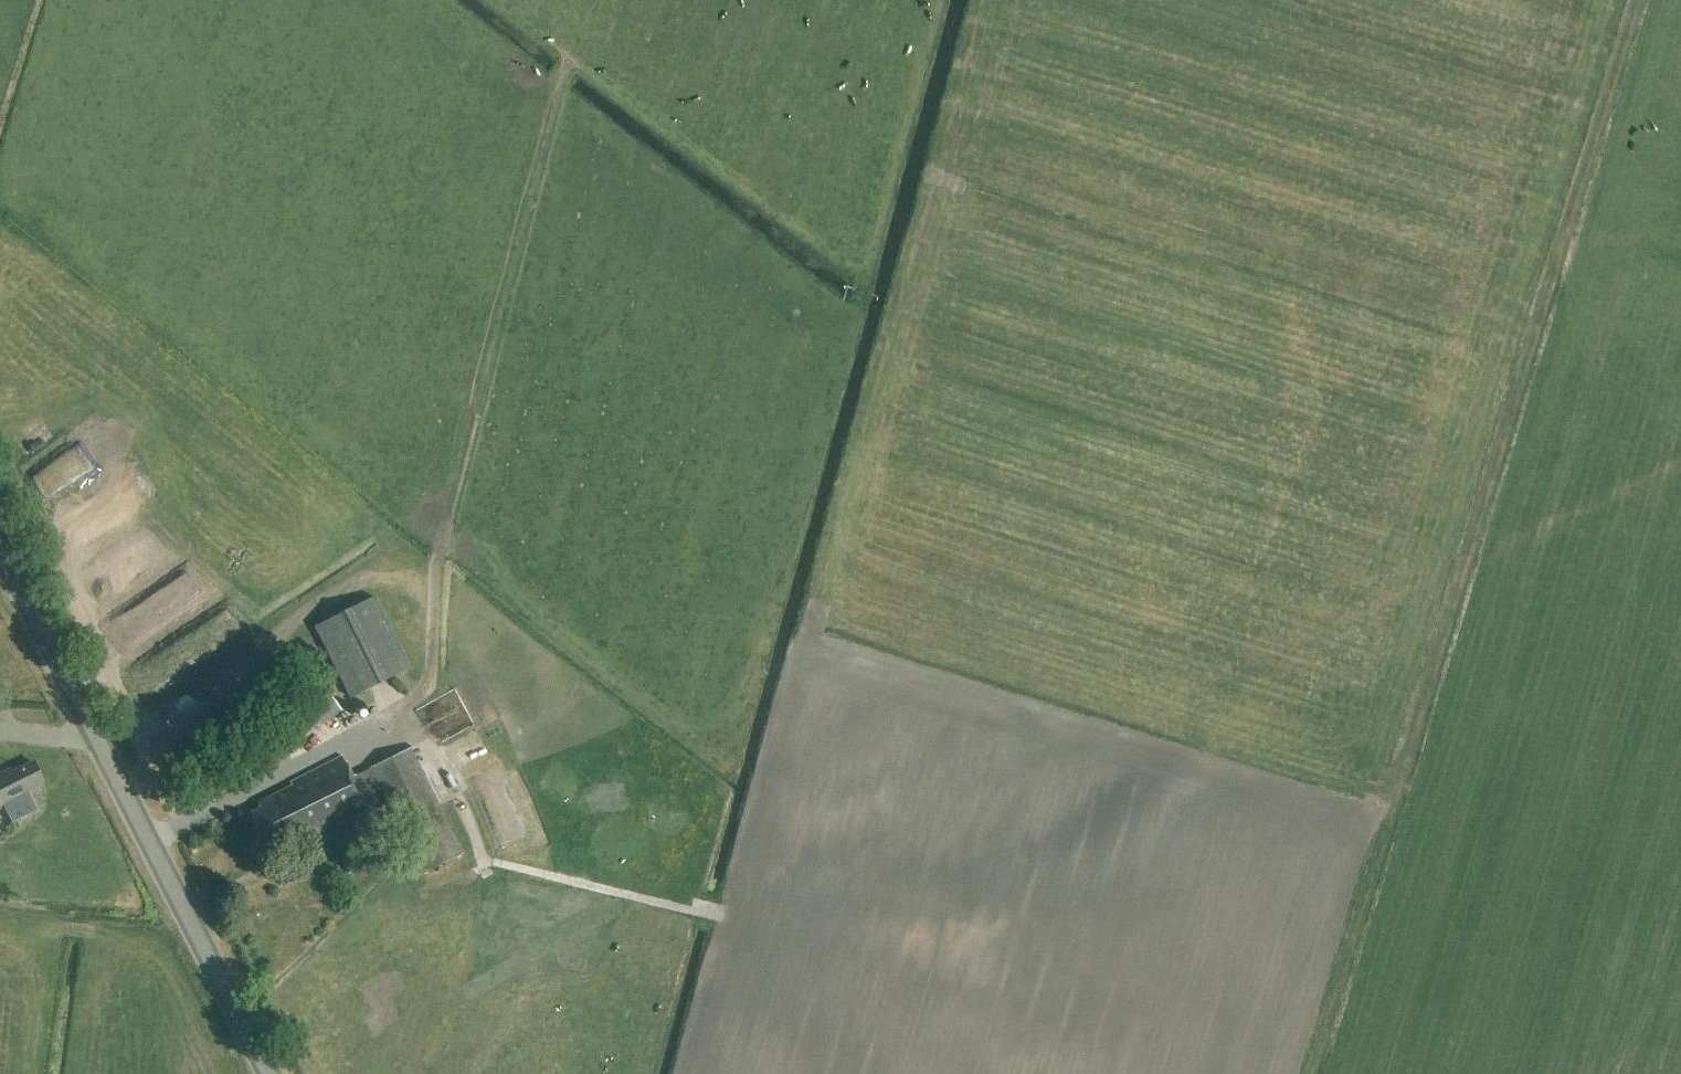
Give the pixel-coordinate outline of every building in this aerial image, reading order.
[(350,698),(408,669),(374,601),(316,630),(350,698)] [(263,763),(281,751),(271,738),(254,751),(263,763)] [(463,860),(412,753),(354,780),(345,761),(291,786),(293,789),(258,806),(261,810),(250,815),(268,852),(292,841),(294,844),(315,834),(317,837),(371,812),(366,802),(382,794),(423,879),(463,860)] [(21,799),(19,795),(41,784),(32,766),(10,777),(8,773),(0,777),(0,809),(21,799)] [(472,777),(478,793),(499,785),(493,770),(472,777)]
